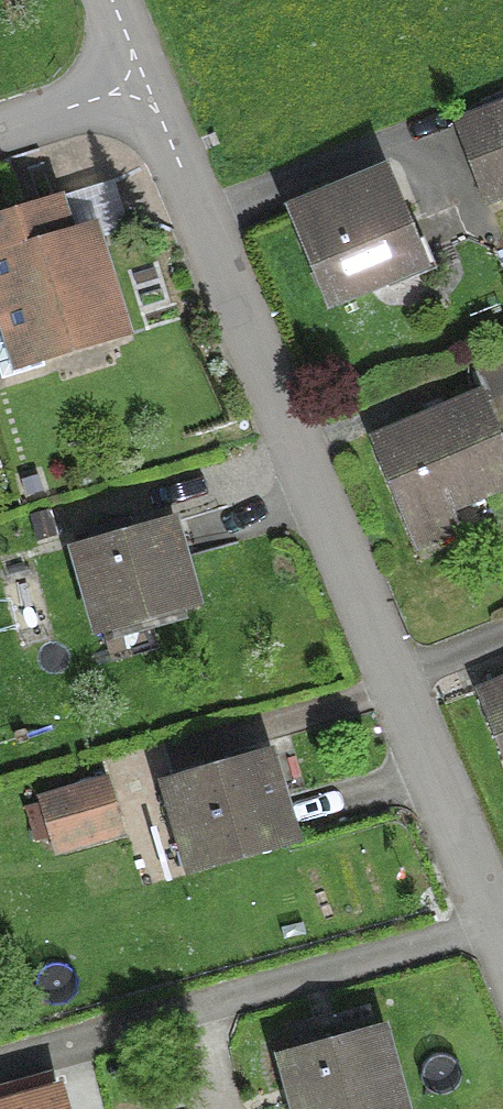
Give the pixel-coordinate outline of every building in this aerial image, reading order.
[(458,127),(485,201),(502,194),(502,110),(458,127)] [(382,176),(287,215),(323,303),(417,264),(382,176)] [(114,323),(88,239),(63,246),(53,211),(0,228),(0,382),(40,370),(33,348),(114,323)] [(502,489),(502,463),(476,398),(368,442),(413,550),(454,533),(446,513),(502,489)] [(97,634),(188,608),(165,525),(110,541),(106,527),(83,534),(87,547),(73,551),(97,634)] [(474,697),(502,767),(502,685),(474,697)] [(260,761),(167,787),(191,869),(284,843),(260,761)] [(50,849),(115,830),(102,786),(37,805),(50,849)] [(283,1060),(296,1108),(394,1108),(373,1035),(283,1060)] [(23,1108),(57,1108),(54,1100),(23,1108)]
